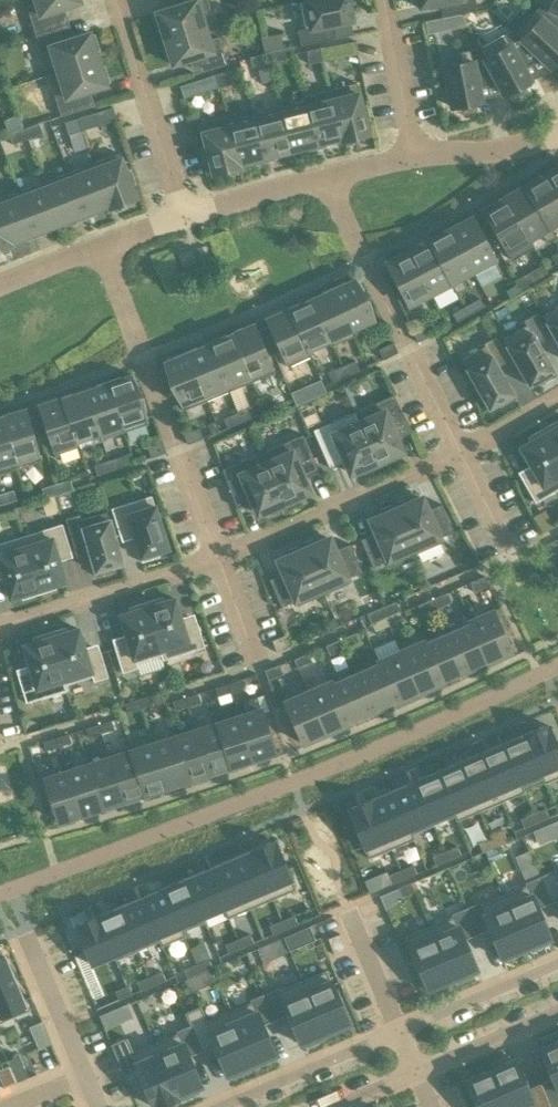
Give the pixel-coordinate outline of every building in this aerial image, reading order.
[(37,3),(26,6),(35,34),(62,25),(57,10),(80,2),(80,0),(36,0),(37,3)] [(180,4),(157,12),(158,14),(154,16),(159,31),(162,29),(165,38),(205,25),(200,11),(211,8),(208,0),(178,0),(180,4)] [(299,1),(299,3),(304,28),(296,30),(299,45),(325,40),(322,25),(356,18),(353,1),(348,2),(348,0),(302,0),(299,1)] [(417,7),(448,1),(451,15),(461,13),(477,10),(475,0),(415,0),(417,7)] [(542,4),(557,12),(557,0),(544,0),(542,4)] [(542,4),(516,32),(541,57),(552,67),(557,60),(557,12),(542,4)] [(468,25),(461,13),(451,15),(438,18),(440,31),(468,25)] [(62,25),(35,34),(44,61),(54,58),(58,72),(98,59),(95,50),(99,49),(94,34),(91,35),(90,33),(67,40),(62,25)] [(205,25),(165,38),(168,46),(164,47),(169,63),(172,61),(173,64),(196,57),(201,72),(228,64),(219,36),(209,40),(205,25)] [(541,57),(516,32),(514,30),(480,48),(499,83),(505,95),(515,90),(517,93),(532,85),(523,67),(541,57)] [(280,34),(261,38),(265,54),(267,53),(284,49),(280,34)] [(356,41),(320,48),(322,61),(359,54),(356,41)] [(322,61),(320,48),(306,51),(309,64),(322,61)] [(499,83),(480,48),(459,52),(461,63),(444,66),(453,107),(463,105),(464,109),(481,106),(477,87),(499,83)] [(284,49),(267,53),(270,63),(287,59),(284,49)] [(270,63),(267,53),(250,58),(253,68),(270,63)] [(98,59),(58,72),(63,86),(52,89),(61,116),(88,108),(83,92),(106,85),(106,82),(109,81),(105,66),(101,67),(98,59)] [(228,70),(215,74),(219,87),(232,83),(228,70)] [(219,87),(215,74),(180,86),(184,98),(219,87)] [(356,83),(329,89),(342,137),(341,138),(342,142),(369,135),(365,120),(369,119),(366,105),(362,106),(356,83)] [(329,89),(304,96),(305,102),(316,144),(341,138),(342,137),(329,89)] [(279,108),(290,151),(316,144),(305,102),(279,108)] [(77,118),(81,131),(117,120),(113,107),(77,118)] [(254,115),(264,157),(290,151),(279,108),(254,115)] [(228,121),(239,164),(240,163),(264,157),(254,115),(228,121)] [(228,121),(226,116),(200,122),(206,146),(202,147),(205,161),(209,160),(213,174),(240,167),(240,163),(239,164),(228,121)] [(81,131),(77,118),(65,122),(69,135),(81,131)] [(39,124),(24,130),(28,139),(43,134),(39,124)] [(28,139),(24,130),(10,135),(13,145),(28,139)] [(109,204),(108,205),(110,209),(136,198),(131,184),(135,183),(130,170),(126,171),(119,153),(94,163),(109,204)] [(94,163),(69,172),(84,214),(108,205),(109,204),(94,163)] [(547,175),(557,194),(557,168),(547,175)] [(69,172),(44,182),(60,223),(84,214),(69,172)] [(547,175),(526,187),(549,225),(550,225),(557,220),(557,194),(547,175)] [(44,182),(19,191),(35,233),(60,223),(44,182)] [(526,187),(506,199),(529,238),(529,237),(532,241),(542,235),(547,242),(556,236),(550,225),(549,225),(526,187)] [(0,198),(0,216),(10,242),(11,242),(35,233),(19,191),(0,198)] [(513,260),(534,247),(531,242),(529,238),(506,199),(484,211),(513,260)] [(0,216),(0,250),(12,245),(11,242),(10,242),(0,216)] [(473,218),(451,230),(475,274),(497,263),(473,218)] [(451,230),(430,241),(454,286),(453,286),(459,298),(469,293),(463,281),(475,274),(451,230)] [(430,241),(409,252),(433,297),(453,286),(454,286),(430,241)] [(191,250),(179,254),(183,266),(195,262),(191,250)] [(433,297),(409,252),(387,264),(411,308),(433,297)] [(534,285),(530,278),(518,285),(522,292),(534,285)] [(355,279),(332,290),(351,330),(374,320),(355,279)] [(522,292),(518,285),(507,291),(511,298),(522,292)] [(311,297),(309,298),(329,340),(329,341),(332,347),(354,336),(351,330),(332,290),(312,299),(311,297)] [(329,340),(309,298),(310,300),(289,310),(308,350),(309,350),(329,341),(329,340)] [(476,301),(465,307),(469,315),(481,309),(476,301)] [(469,315),(465,307),(453,313),(457,321),(469,315)] [(557,342),(557,307),(543,316),(557,342)] [(308,350),(289,310),(267,320),(288,367),(312,356),(309,350),(308,350)] [(503,339),(530,386),(539,380),(540,383),(541,384),(557,375),(556,374),(555,374),(538,343),(549,337),(536,314),(524,321),(527,325),(503,339)] [(231,335),(251,383),(274,373),(255,326),(231,335)] [(426,328),(414,334),(418,342),(430,336),(426,328)] [(251,383),(231,335),(210,344),(209,342),(208,342),(228,392),(251,383)] [(500,406),(500,407),(517,398),(516,397),(515,397),(498,366),(509,360),(496,337),(484,344),(485,346),(461,360),(489,409),(499,403),(500,406)] [(208,345),(187,353),(206,401),(228,392),(208,342),(207,342),(208,345)] [(379,350),(384,360),(399,352),(394,342),(379,350)] [(206,401),(187,353),(164,363),(184,410),(206,401)] [(346,376),(360,370),(355,361),(342,367),(346,376)] [(346,376),(342,367),(328,372),(332,382),(346,376)] [(131,376),(107,384),(122,426),(121,426),(123,432),(147,424),(131,376)] [(85,388),(84,389),(99,433),(121,426),(122,426),(107,384),(86,391),(85,388)] [(307,388),(292,395),(297,406),(312,399),(307,388)] [(84,391),(62,399),(76,441),(77,441),(99,433),(84,389),(83,389),(84,391)] [(355,412),(379,468),(394,461),(391,456),(403,451),(397,438),(410,432),(394,395),(355,412)] [(76,441),(62,399),(39,407),(41,413),(48,436),(55,456),(79,447),(77,441),(76,441)] [(237,413),(241,422),(255,416),(251,407),(237,413)] [(2,418),(16,467),(40,460),(34,440),(28,417),(26,411),(2,418)] [(379,468),(355,412),(314,430),(330,467),(345,461),(350,474),(362,469),(364,474),(379,468)] [(41,413),(34,415),(41,438),(48,436),(41,413)] [(241,422),(237,413),(224,419),(228,428),(241,422)] [(34,415),(28,417),(34,440),(41,438),(34,415)] [(16,467),(2,418),(0,418),(0,472),(16,467)] [(543,428),(557,455),(557,420),(543,428)] [(199,428),(184,434),(187,444),(203,439),(199,428)] [(543,428),(527,437),(530,442),(520,447),(534,471),(521,478),(535,503),(557,490),(557,455),(543,428)] [(267,462),(287,508),(301,502),(299,497),(310,492),(304,479),(319,472),(303,435),(261,453),(265,463),(267,462)] [(166,452),(162,442),(147,448),(151,458),(166,452)] [(122,457),(108,461),(111,471),(126,467),(122,457)] [(111,471),(108,461),(94,466),(97,476),(111,471)] [(267,462),(265,463),(241,474),(237,464),(223,470),(239,507),(252,502),(258,515),(269,510),(271,515),(287,508),(267,462)] [(70,480),(56,484),(59,494),(73,490),(70,480)] [(59,494),(56,484),(41,489),(44,499),(59,494)] [(0,495),(0,498),(2,505),(17,500),(13,490),(0,495)] [(168,549),(152,496),(111,508),(120,535),(133,531),(142,562),(160,557),(158,552),(168,549)] [(394,503),(416,554),(442,543),(440,538),(454,532),(442,504),(428,510),(422,497),(411,502),(409,497),(394,503)] [(416,554),(394,503),(380,510),(382,515),(370,520),(376,533),(362,539),(374,567),(388,561),(390,565),(416,554)] [(80,514),(66,518),(73,544),(86,540),(96,574),(95,574),(96,576),(114,570),(113,569),(112,566),(122,563),(107,512),(82,519),(80,514)] [(62,524),(21,537),(39,594),(57,589),(55,584),(65,581),(57,555),(71,551),(62,524)] [(21,537),(0,543),(0,573),(2,572),(10,598),(21,595),(22,600),(39,594),(21,537)] [(302,544),(324,595),(350,583),(348,579),(362,572),(350,545),(336,551),(330,538),(319,543),(316,537),(302,544)] [(324,595),(302,544),(287,550),(289,555),(278,560),(284,573),(270,579),(282,607),(296,601),(298,606),(324,595)] [(465,568),(478,561),(472,549),(464,554),(461,560),(465,568)] [(475,593),(489,586),(485,576),(470,583),(475,593)] [(433,599),(437,609),(452,603),(448,593),(433,599)] [(163,597),(145,602),(162,655),(161,655),(163,660),(205,647),(196,620),(183,624),(175,598),(164,602),(163,597)] [(437,609),(433,599),(418,605),(423,615),(437,609)] [(382,608),(386,618),(401,611),(396,601),(382,608)] [(162,655),(145,602),(128,607),(130,612),(119,616),(127,641),(114,646),(122,673),(138,668),(136,663),(161,655),(162,655)] [(386,618),(382,608),(367,614),(371,624),(386,618)] [(488,661),(487,661),(487,663),(512,652),(494,611),(470,622),(470,623),(471,623),(488,661)] [(471,623),(470,623),(448,633),(465,671),(487,661),(488,661),(471,623)] [(66,627),(49,632),(66,685),(92,677),(94,682),(108,678),(100,650),(86,654),(78,629),(68,632),(66,627)] [(66,685),(49,632),(32,638),(34,643),(23,646),(31,672),(18,676),(26,703),(68,690),(66,685)] [(355,633),(340,639),(344,649),(359,643),(355,633)] [(425,642),(425,643),(441,681),(442,681),(465,671),(448,633),(425,642)] [(289,648),(284,636),(273,641),(278,653),(289,648)] [(344,649),(340,639),(325,646),(330,656),(344,649)] [(425,643),(425,642),(425,641),(401,652),(419,693),(443,682),(442,681),(441,681),(425,643)] [(419,693),(401,652),(377,662),(377,663),(378,663),(395,702),(394,702),(395,703),(419,693)] [(298,669),(313,663),(308,653),(294,660),(298,669)] [(378,663),(377,663),(355,673),(372,712),(394,702),(395,702),(378,663)] [(269,682),(284,676),(280,666),(265,672),(269,682)] [(333,683),(332,683),(349,722),(350,721),(372,712),(355,673),(333,683)] [(241,680),(228,684),(231,693),(243,689),(241,680)] [(332,683),(333,683),(332,682),(308,692),(326,733),(350,723),(350,721),(349,722),(332,683)] [(228,684),(216,688),(218,697),(231,693),(228,684)] [(326,733),(308,692),(284,703),(302,744),(326,733)] [(198,694),(185,698),(188,706),(200,702),(198,694)] [(150,695),(138,699),(140,708),(153,704),(150,695)] [(250,713),(239,717),(253,759),(274,752),(257,697),(246,701),(250,713)] [(185,698),(172,702),(175,710),(188,706),(185,698)] [(138,699),(125,703),(128,712),(140,708),(138,699)] [(557,737),(557,717),(557,715),(550,718),(557,737)] [(239,717),(218,724),(231,766),(253,759),(239,717)] [(111,721),(99,725),(102,733),(114,729),(111,721)] [(218,724),(196,731),(209,773),(231,766),(218,724)] [(99,725),(86,729),(89,737),(102,733),(99,725)] [(525,734),(546,783),(557,778),(557,748),(548,725),(547,726),(547,725),(525,734)] [(175,737),(174,737),(188,780),(209,773),(196,731),(175,737)] [(173,732),(151,739),(166,787),(188,780),(174,737),(175,737),(173,732)] [(68,734),(56,738),(58,747),(71,743),(68,734)] [(523,736),(503,744),(524,792),(525,792),(523,787),(524,786),(542,779),(543,778),(545,783),(546,783),(525,734),(524,734),(524,735),(523,736)] [(56,738),(43,742),(46,751),(58,747),(56,738)] [(151,739),(129,746),(144,794),(166,787),(151,739)] [(503,744),(481,754),(502,802),(524,792),(503,744)] [(129,746),(107,753),(109,759),(109,758),(123,800),(144,794),(129,746)] [(481,754),(459,763),(480,811),(502,802),(481,754)] [(109,758),(109,759),(88,765),(101,807),(123,800),(109,758)] [(459,763),(437,772),(458,820),(480,811),(459,763)] [(88,765),(66,772),(80,814),(101,807),(88,765)] [(66,772),(44,779),(58,821),(80,814),(66,772)] [(437,772),(415,782),(434,825),(455,816),(457,821),(458,820),(437,772)] [(415,782),(393,791),(414,839),(415,839),(413,834),(414,833),(434,825),(415,782)] [(371,799),(371,800),(392,848),(414,839),(393,791),(372,800),(371,799)] [(349,810),(348,810),(369,858),(392,848),(371,800),(371,799),(349,809),(349,810)] [(545,809),(533,814),(536,822),(549,817),(545,809)] [(533,814),(520,819),(524,828),(536,822),(533,814)] [(534,831),(540,845),(557,838),(557,821),(534,831)] [(502,829),(490,835),(491,839),(495,847),(507,842),(502,829)] [(491,839),(479,844),(483,852),(495,847),(491,839)] [(273,841),(252,850),(252,851),(254,855),(273,899),(296,889),(275,841),(274,842),(273,841)] [(457,846),(445,851),(448,860),(461,854),(457,846)] [(251,851),(230,860),(251,908),(273,899),(254,855),(252,851),(252,850),(251,850),(251,851)] [(445,851),(432,857),(436,865),(448,860),(445,851)] [(539,875),(529,851),(516,857),(526,881),(539,875)] [(230,860),(208,870),(225,908),(229,918),(251,908),(230,860)] [(413,865),(401,870),(404,878),(417,873),(413,865)] [(208,870),(186,879),(204,922),(206,921),(204,916),(223,908),(228,918),(229,918),(225,908),(208,870)] [(401,870),(388,875),(392,884),(404,878),(401,870)] [(539,877),(550,902),(557,899),(557,871),(556,872),(555,870),(539,877)] [(370,894),(392,884),(386,872),(365,881),(370,894)] [(526,885),(503,895),(526,948),(550,938),(538,908),(550,902),(539,877),(527,882),(525,883),(526,885)] [(186,879),(164,889),(185,936),(186,936),(184,931),(204,922),(186,879)] [(411,883),(399,888),(402,896),(415,891),(411,883)] [(164,889),(142,898),(163,946),(185,936),(164,889)] [(403,898),(399,889),(381,896),(385,906),(390,904),(403,898)] [(480,902),(465,908),(476,934),(489,928),(502,958),(526,948),(503,895),(481,904),(480,902)] [(142,898),(120,907),(138,950),(159,941),(161,946),(163,946),(142,898)] [(99,915),(98,915),(116,960),(138,950),(120,907),(99,916),(99,915)] [(452,916),(430,926),(452,979),(456,978),(458,983),(474,975),(472,971),(477,969),(476,968),(464,939),(476,934),(465,908),(451,914),(452,916)] [(76,926),(75,927),(91,964),(114,955),(116,960),(98,915),(76,925),(76,926)] [(294,915),(282,921),(285,929),(298,924),(294,915)] [(282,921),(269,926),(273,934),(285,929),(282,921)] [(310,926),(284,937),(289,950),(315,939),(310,926)] [(430,926),(405,936),(428,990),(452,979),(430,926)] [(250,934),(238,939),(241,948),(254,942),(250,934)] [(340,934),(328,939),(334,954),(346,950),(340,934)] [(282,938),(273,942),(258,948),(264,963),(288,953),(287,951),(282,938)] [(238,939),(225,945),(229,953),(241,948),(238,939)] [(204,943),(190,949),(196,963),(210,958),(204,943)] [(28,1010),(5,956),(0,958),(0,1022),(28,1010)] [(209,959),(196,964),(200,972),(212,967),(209,959)] [(196,964),(184,969),(187,978),(200,972),(196,964)] [(216,983),(211,969),(185,980),(190,993),(216,983)] [(326,970),(302,980),(325,1034),(349,1023),(326,970)] [(162,971),(150,977),(153,985),(166,980),(162,971)] [(150,977),(137,982),(141,990),(153,985),(150,977)] [(278,987),(264,993),(275,1019),(288,1014),(300,1044),(305,1042),(307,1046),(323,1039),(321,1035),(325,1034),(302,980),(279,990),(278,987)] [(128,986),(115,991),(119,1000),(131,994),(128,986)] [(251,1002),(228,1012),(251,1065),(275,1055),(262,1024),(275,1019),(264,993),(250,999),(251,1002)] [(128,1004),(100,1016),(106,1029),(133,1018),(128,1004)] [(200,1006),(185,1012),(190,1025),(201,1050),(214,1045),(227,1075),(231,1073),(233,1078),(250,1071),(248,1066),(251,1065),(228,1012),(207,1021),(200,1006)] [(41,1022),(29,1027),(38,1049),(50,1044),(41,1022)] [(177,1033),(155,1043),(178,1098),(179,1097),(178,1096),(180,1095),(182,1099),(199,1093),(197,1088),(201,1086),(189,1056),(201,1050),(190,1025),(176,1031),(177,1033)] [(540,1048),(553,1078),(540,1084),(550,1106),(556,1106),(557,1106),(557,1035),(543,1042),(544,1046),(540,1048)] [(111,1044),(127,1082),(140,1076),(153,1106),(154,1106),(155,1106),(178,1098),(155,1043),(133,1052),(127,1037),(111,1044)] [(20,1055),(7,1061),(9,1066),(16,1082),(28,1077),(20,1055)] [(490,1069),(507,1106),(550,1106),(540,1084),(527,1089),(515,1059),(490,1069)] [(0,1069),(0,1079),(4,1087),(16,1082),(9,1066),(0,1069)] [(466,1079),(478,1106),(507,1106),(490,1069),(466,1079)]
